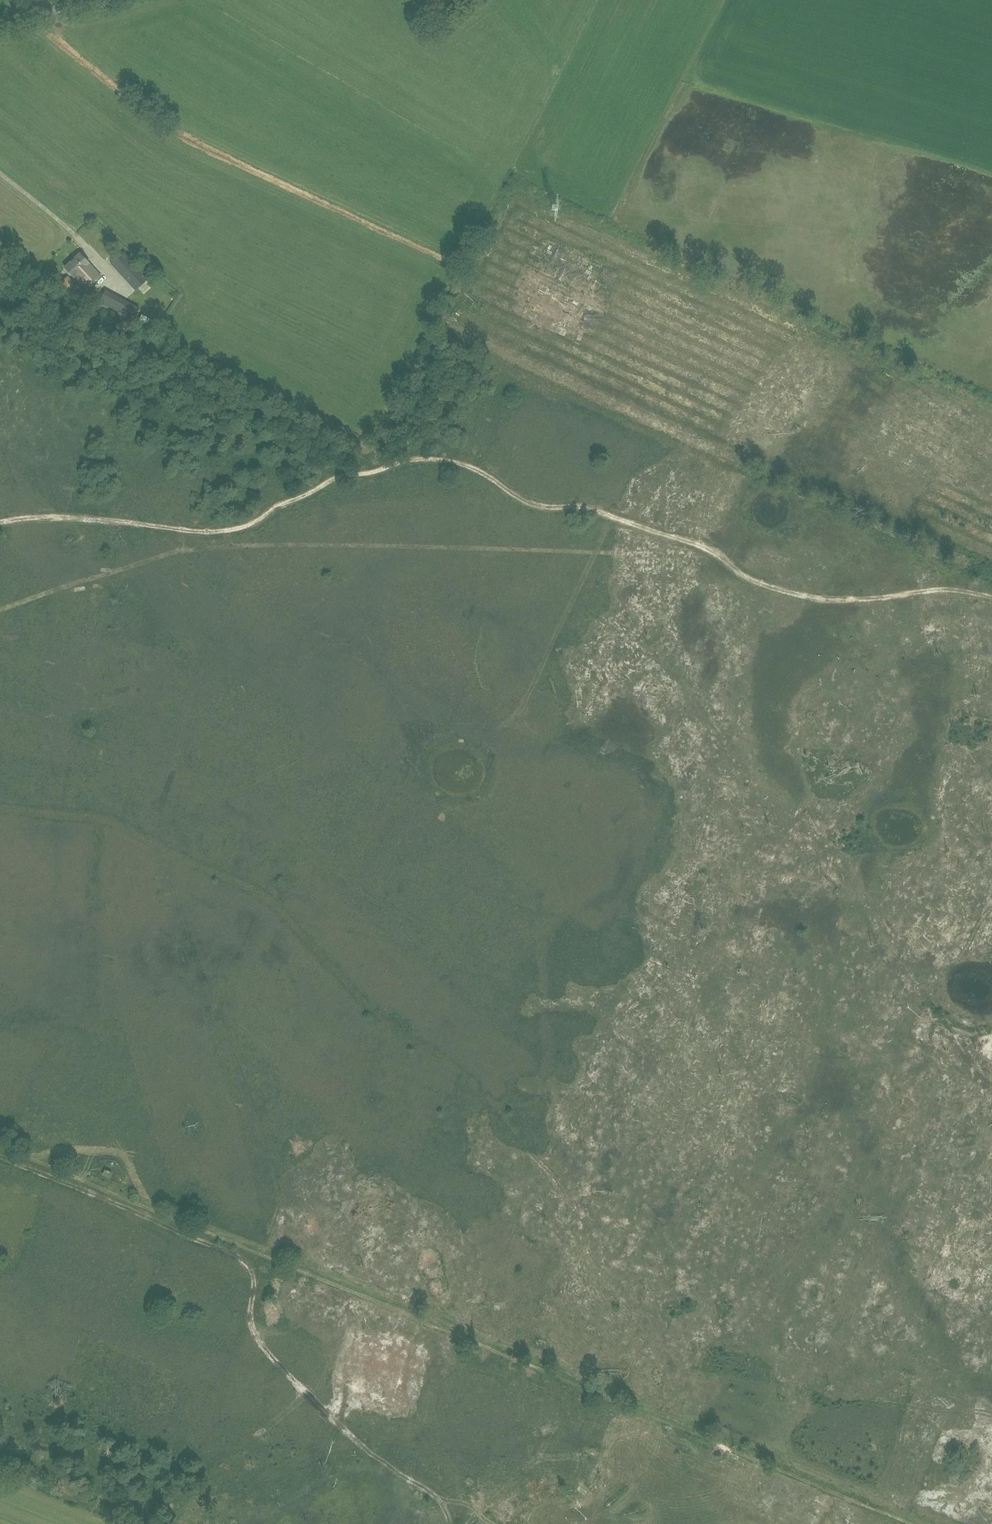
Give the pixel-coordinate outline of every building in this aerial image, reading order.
[(111,263),(136,290),(148,279),(124,252),(111,263)] [(75,276),(87,289),(101,276),(80,253),(64,267),(73,277),(75,276)]
